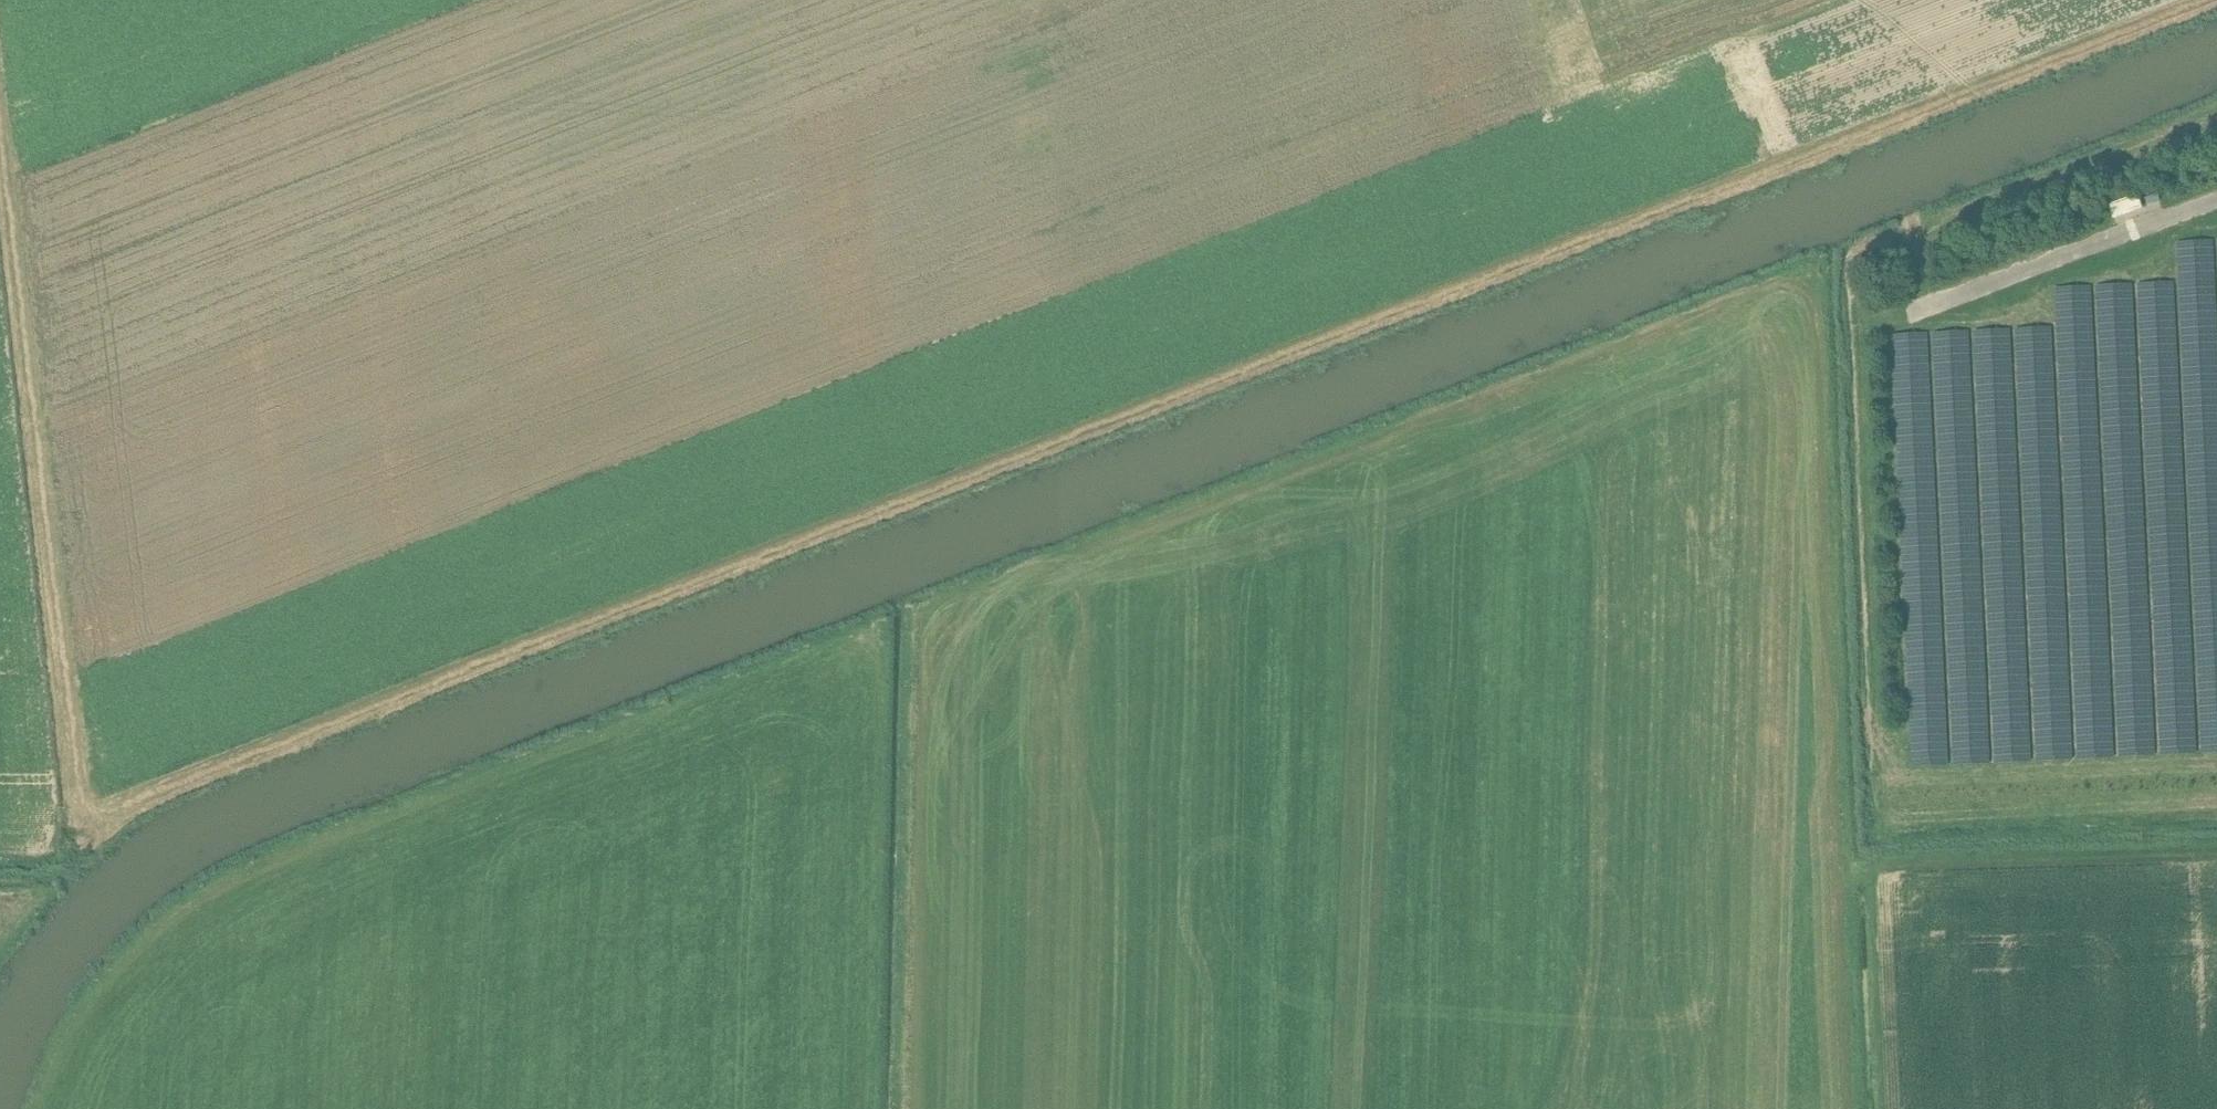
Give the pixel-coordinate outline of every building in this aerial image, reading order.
[(2138,195),(2109,205),(2114,217),(2142,207),(2138,195)] [(2099,224),(2110,220),(2106,209),(2095,213),(2099,224)]
